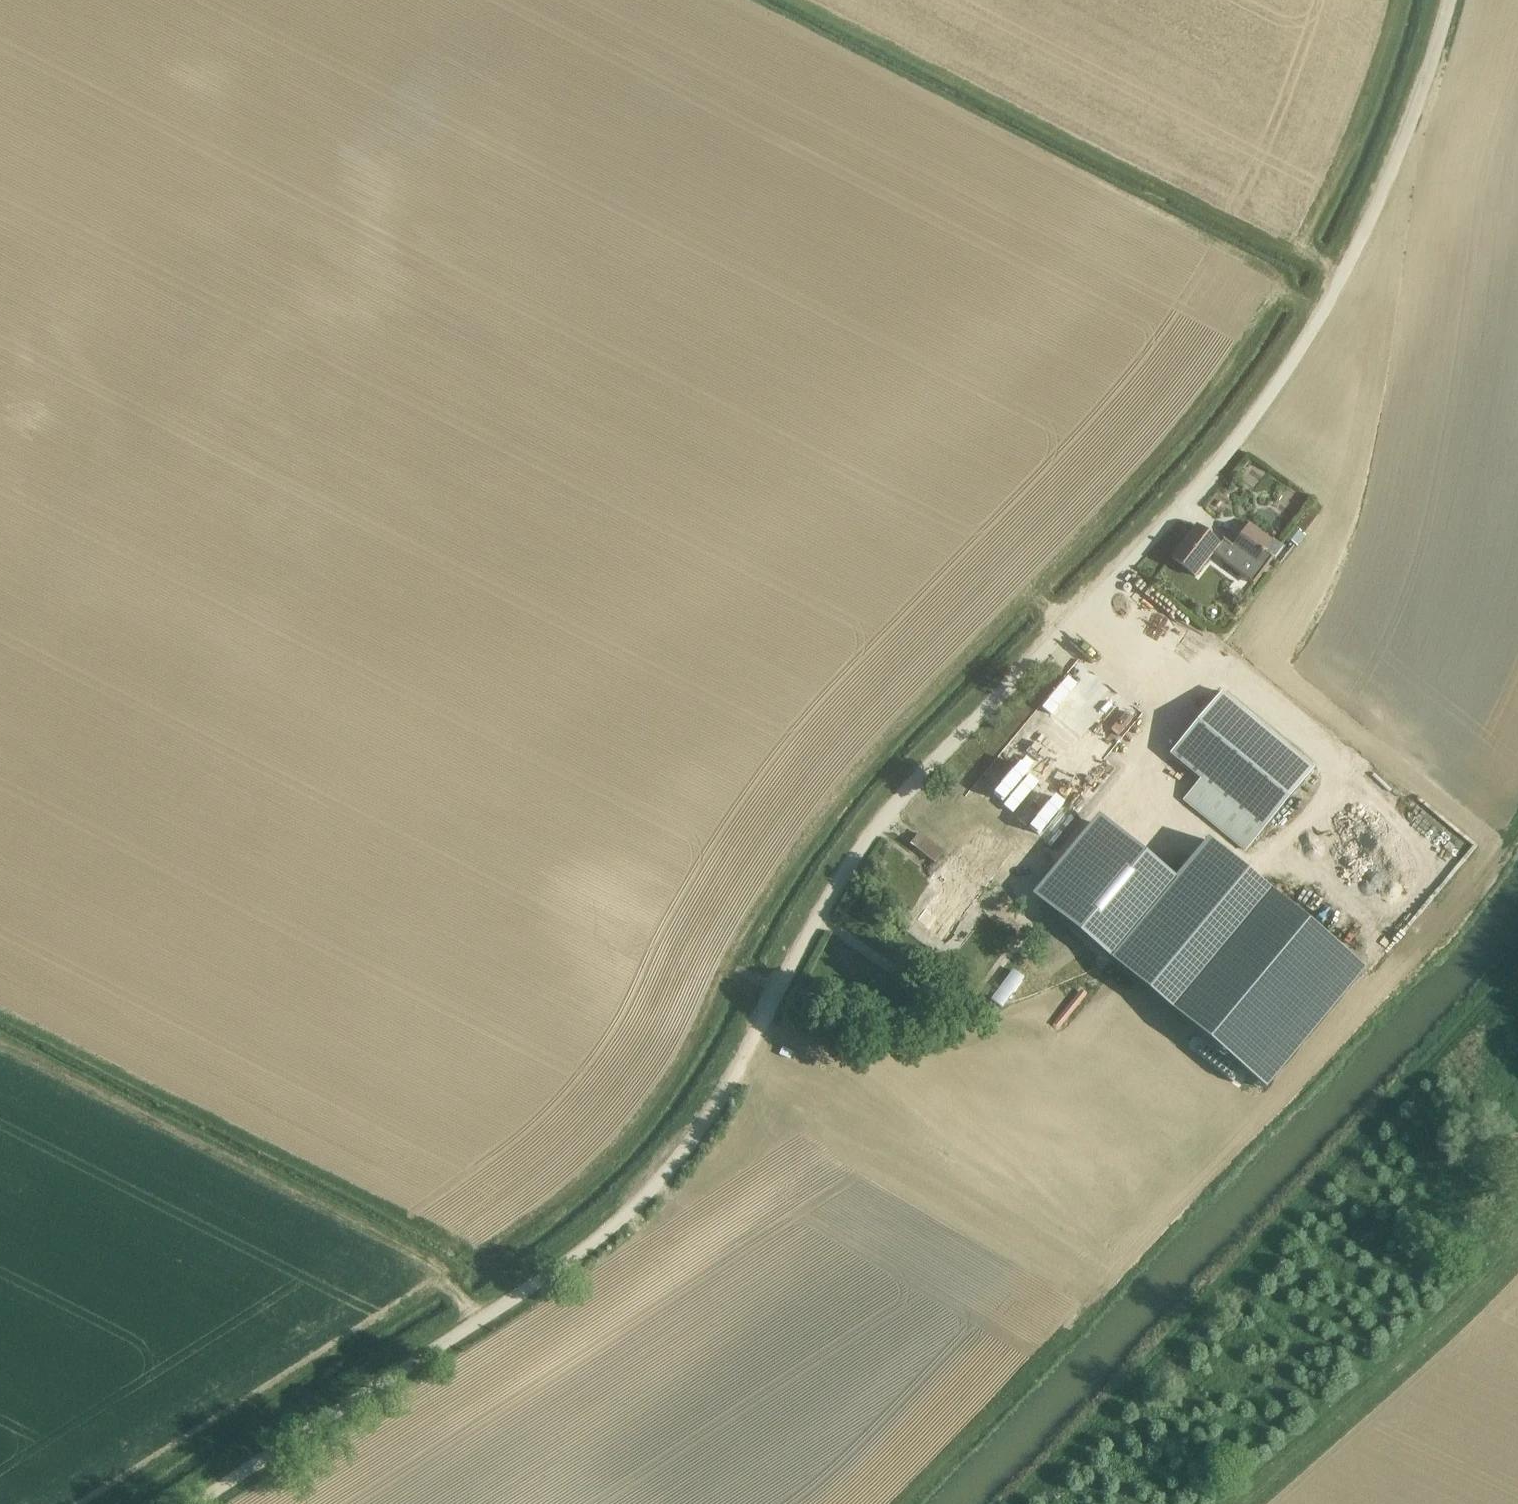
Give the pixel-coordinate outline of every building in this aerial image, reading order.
[(1195,577),(1213,554),(1253,586),(1274,557),(1265,551),(1272,541),(1266,537),(1250,525),(1232,548),(1223,541),(1220,545),(1196,527),(1171,559),(1195,577)] [(1293,528),(1285,538),(1297,547),(1304,537),(1293,528)] [(1078,661),(1065,677),(962,802),(985,821),(932,889),(938,894),(917,921),(945,941),(1019,846),(1061,840),(1117,769),(1105,760),(1143,713),(1078,661)] [(1221,694),(1170,754),(1201,780),(1191,792),(1184,799),(1246,851),(1314,770),(1222,693),(1221,694)] [(1132,818),(1047,920),(1261,1093),(1449,862),(1325,765),(1221,890),(1132,818)] [(911,845),(935,863),(943,853),(918,834),(911,845)]
